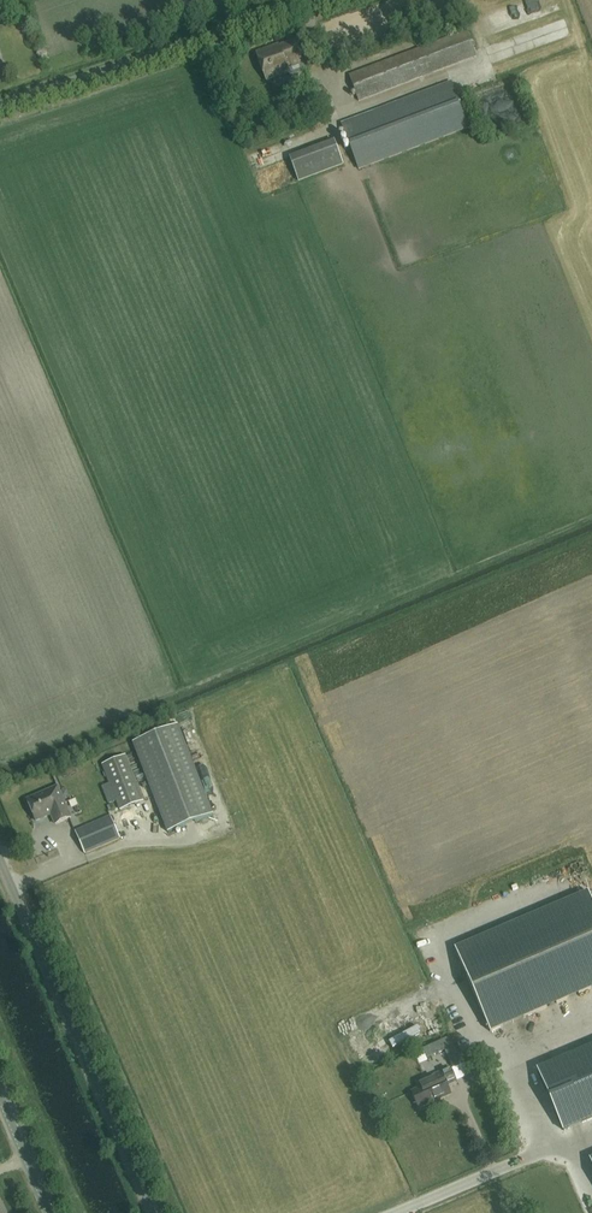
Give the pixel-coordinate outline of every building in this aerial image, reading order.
[(523,24),(563,13),(560,0),(533,0),(517,5),(523,24)] [(489,16),(493,35),(515,31),(511,11),(489,16)] [(475,57),(465,30),(348,75),(358,101),(475,57)] [(498,42),(503,58),(508,56),(507,52),(522,47),(518,36),(498,42)] [(301,61),(294,41),(279,47),(277,43),(254,52),(264,80),(288,72),(286,66),(301,61)] [(468,128),(451,81),(340,123),(358,169),(468,128)] [(330,94),(323,96),(326,107),(333,105),(330,94)] [(323,107),(318,95),(298,103),(303,115),(323,107)] [(343,164),(334,141),(289,159),(298,182),(343,164)] [(215,816),(184,725),(138,741),(169,831),(215,816)] [(130,756),(106,764),(122,810),(146,801),(130,756)] [(70,818),(57,788),(26,801),(35,822),(51,815),(55,825),(70,818)] [(77,828),(86,854),(124,841),(115,815),(77,828)] [(580,886),(579,876),(563,879),(563,883),(564,883),(565,889),(580,886)] [(588,892),(455,949),(491,1032),(591,989),(591,901),(588,892)] [(424,1036),(430,1033),(424,1023),(419,1026),(424,1036)] [(450,1037),(423,1049),(428,1058),(445,1050),(453,1068),(462,1064),(450,1037)] [(538,1069),(564,1131),(591,1119),(591,1046),(538,1069)] [(454,1067),(460,1082),(471,1077),(466,1063),(454,1067)] [(456,1081),(450,1068),(438,1074),(440,1079),(411,1092),(418,1109),(450,1094),(446,1085),(456,1081)]
